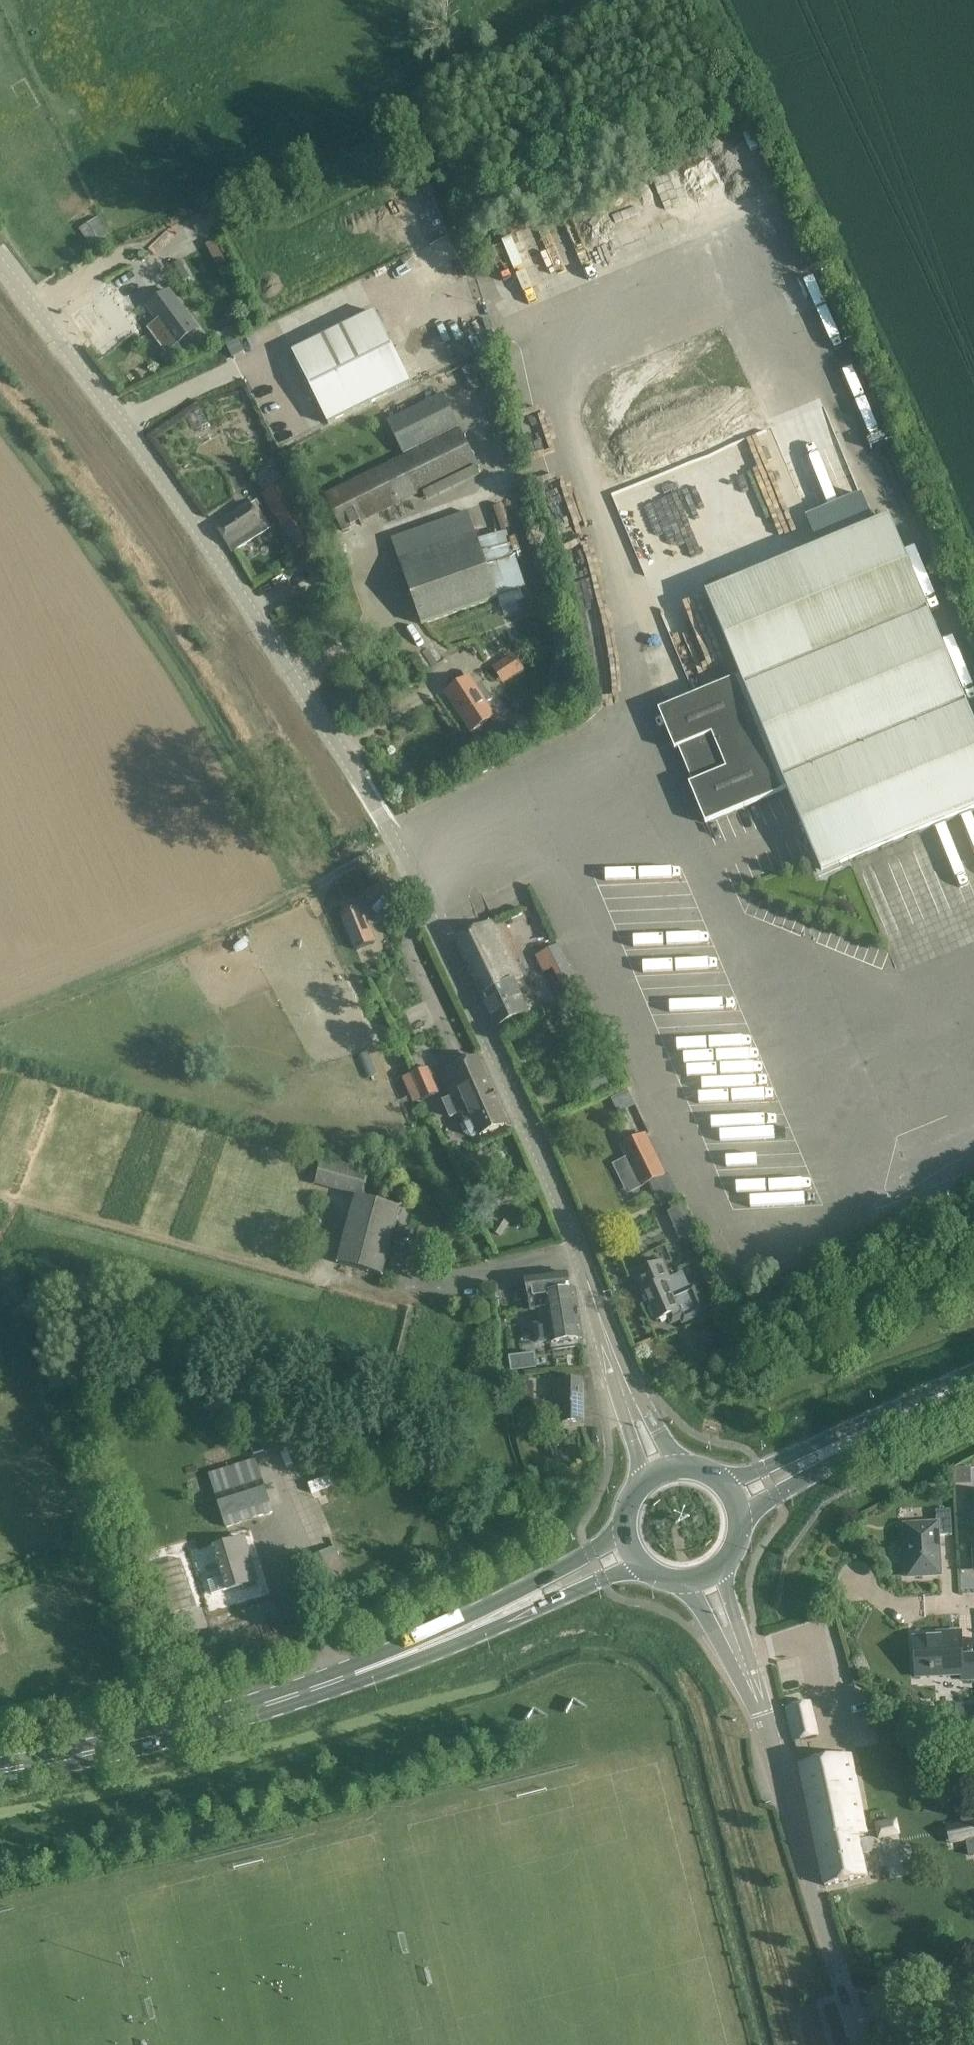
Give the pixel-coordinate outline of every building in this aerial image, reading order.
[(88,249),(109,236),(99,219),(78,231),(88,249)] [(191,279),(181,261),(174,265),(183,283),(191,279)] [(106,290),(72,316),(101,354),(135,327),(106,290)] [(171,290),(146,308),(156,322),(147,329),(166,356),(179,346),(200,330),(171,290)] [(315,400),(316,402),(328,427),(412,385),(376,312),(292,353),(305,380),(300,382),(299,386),(306,401),(310,402),(315,400)] [(441,391),(387,418),(403,450),(457,424),(441,391)] [(200,410),(188,417),(196,430),(207,424),(200,410)] [(325,497),(343,532),(478,465),(461,431),(325,497)] [(701,526),(771,508),(761,468),(691,486),(701,526)] [(666,536),(700,519),(690,498),(655,515),(666,536)] [(290,500),(272,511),(296,548),(313,538),(290,500)] [(252,504),(232,516),(216,527),(232,553),(268,530),(252,504)] [(512,530),(505,506),(496,509),(503,533),(512,530)] [(422,625),(441,619),(498,599),(522,590),(527,589),(507,533),(479,543),(468,513),(392,540),(422,625)] [(778,794),(788,790),(822,874),(973,811),(973,723),(890,519),(706,595),(741,678),(660,712),(676,750),(683,747),(698,783),(690,786),(706,824),(778,794)] [(522,590),(498,599),(501,608),(525,600),(522,590)] [(514,654),(492,668),(503,685),(525,671),(514,654)] [(732,678),(728,668),(718,672),(722,682),(732,678)] [(470,679),(446,694),(471,733),(495,718),(487,704),(492,701),(481,684),(476,687),(470,679)] [(362,907),(340,916),(355,952),(377,943),(362,907)] [(522,978),(496,924),(456,941),(498,1029),(528,1014),(513,982),(522,978)] [(535,958),(541,970),(544,974),(558,968),(566,987),(563,989),(566,997),(581,990),(578,985),(558,946),(535,958)] [(451,1119),(461,1114),(465,1122),(461,1128),(465,1136),(472,1139),(480,1136),(480,1137),(507,1125),(478,1059),(441,1075),(452,1099),(444,1102),(451,1119)] [(428,1068),(404,1078),(403,1079),(414,1105),(439,1095),(428,1068)] [(606,1078),(583,1088),(589,1099),(611,1089),(606,1078)] [(619,1147),(641,1190),(667,1177),(646,1134),(619,1147)] [(315,1187),(358,1198),(365,1172),(322,1159),(315,1187)] [(341,1265),(363,1271),(382,1276),(400,1209),(359,1198),(341,1265)] [(671,1217),(679,1237),(693,1232),(684,1212),(671,1217)] [(651,1269),(636,1276),(644,1294),(644,1293),(657,1322),(667,1317),(671,1326),(681,1322),(683,1326),(709,1315),(696,1285),(689,1287),(672,1295),(671,1294),(667,1284),(673,1281),(672,1278),(665,1263),(651,1269)] [(533,1314),(540,1313),(543,1329),(551,1327),(554,1343),(582,1338),(575,1292),(570,1293),(567,1275),(528,1281),(533,1314)] [(510,1359),(509,1359),(510,1373),(534,1371),(533,1357),(517,1358),(510,1359)] [(561,1398),(562,1423),(583,1422),(582,1380),(553,1381),(553,1398),(561,1398)] [(533,1382),(512,1383),(514,1400),(534,1399),(533,1382)] [(962,1489),(973,1488),(973,1465),(961,1466),(962,1489)] [(214,1485),(218,1497),(228,1527),(274,1512),(273,1507),(265,1483),(260,1469),(214,1485)] [(275,1479),(265,1483),(273,1507),(283,1504),(275,1479)] [(952,1536),(951,1516),(951,1511),(936,1512),(937,1524),(905,1526),(908,1578),(941,1576),(939,1537),(952,1536)] [(215,1547),(222,1572),(224,1579),(209,1584),(213,1595),(243,1586),(244,1591),(259,1586),(244,1538),(215,1547)] [(335,1548),(304,1561),(318,1594),(349,1581),(335,1548)] [(180,1612),(173,1593),(164,1596),(154,1600),(164,1626),(183,1619),(180,1612)] [(973,1655),(962,1656),(961,1633),(947,1633),(948,1638),(915,1640),(916,1672),(942,1670),(942,1677),(963,1676),(963,1681),(973,1681),(973,1658),(973,1655)] [(810,1704),(787,1709),(795,1742),(818,1737),(810,1704)] [(965,1704),(947,1704),(947,1726),(966,1725),(965,1704)] [(800,1767),(825,1887),(866,1878),(858,1836),(866,1834),(865,1829),(851,1756),(800,1767)] [(959,1809),(962,1823),(966,1842),(969,1858),(973,1856),(973,1806),(959,1809)] [(901,1837),(897,1820),(875,1825),(879,1842),(901,1837)] [(429,1986),(434,1985),(430,1969),(425,1970),(429,1986)]
